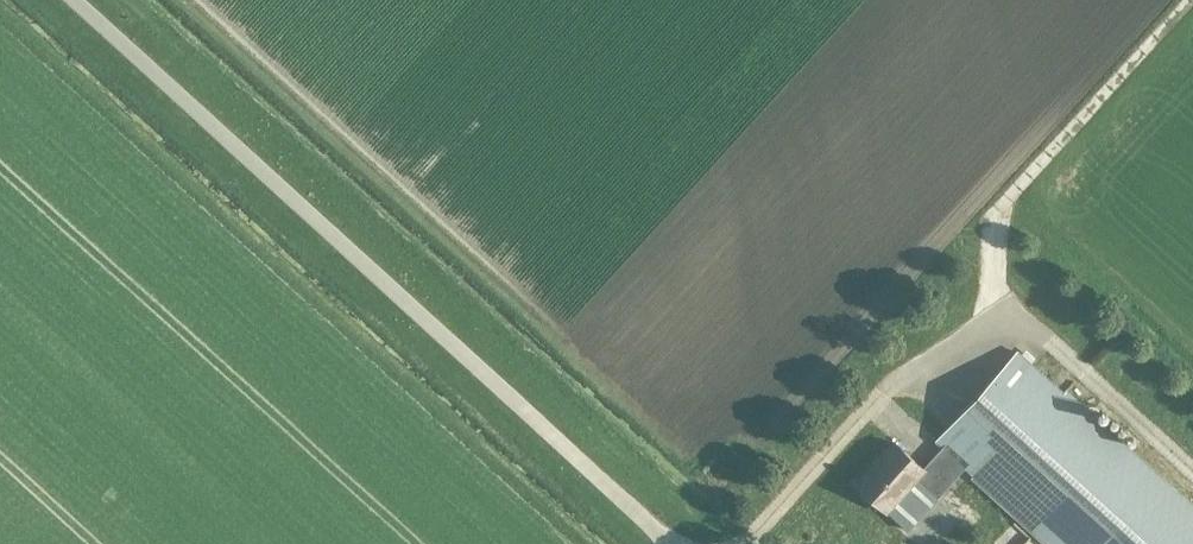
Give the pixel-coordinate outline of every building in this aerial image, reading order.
[(943,447),(965,467),(1050,543),(1192,543),(1192,511),(1017,352),(936,441),(943,447)] [(965,467),(943,447),(922,469),(893,442),(856,484),(886,511),(915,478),(937,498),(965,467)] [(930,516),(947,528),(959,512),(942,499),(930,516)]
